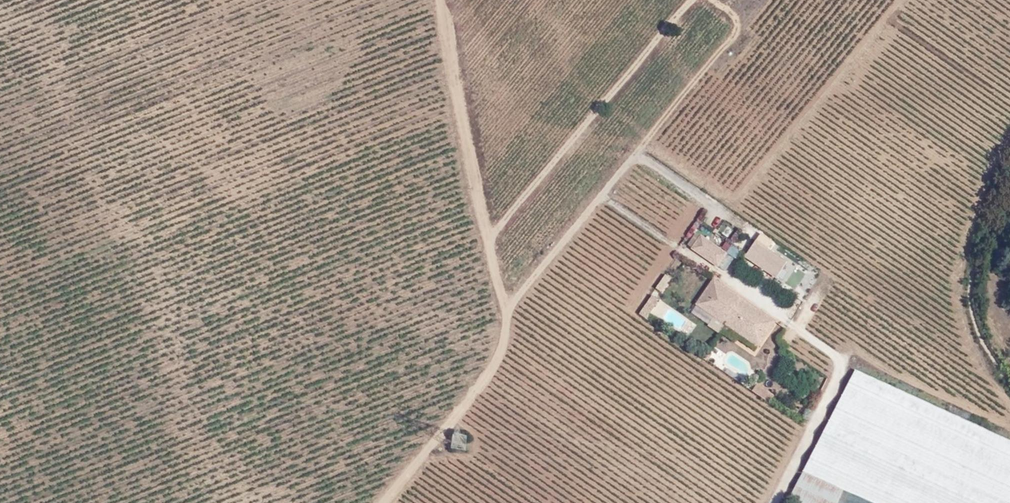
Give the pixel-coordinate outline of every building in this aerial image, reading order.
[(728,254),(704,237),(695,249),(720,267),(728,254)] [(789,262),(758,241),(747,257),(779,278),(789,262)] [(665,273),(655,287),(661,291),(670,277),(665,273)] [(699,306),(727,325),(752,342),(759,331),(767,337),(777,323),(768,316),(765,321),(759,316),(762,312),(744,300),(715,281),(699,306)] [(661,301),(654,297),(650,302),(657,307),(661,301)] [(657,307),(650,302),(642,315),(648,320),(657,307)] [(768,316),(762,312),(759,316),(765,321),(768,316)] [(767,337),(759,331),(752,342),(760,347),(767,337)] [(711,354),(707,351),(703,357),(707,360),(711,354)] [(855,371),(804,472),(843,490),(844,491),(859,498),(857,502),(1009,502),(1009,441),(855,371)] [(777,396),(760,384),(754,392),(771,404),(777,396)] [(796,502),(838,502),(844,491),(843,490),(804,472),(789,500),(796,502)]
